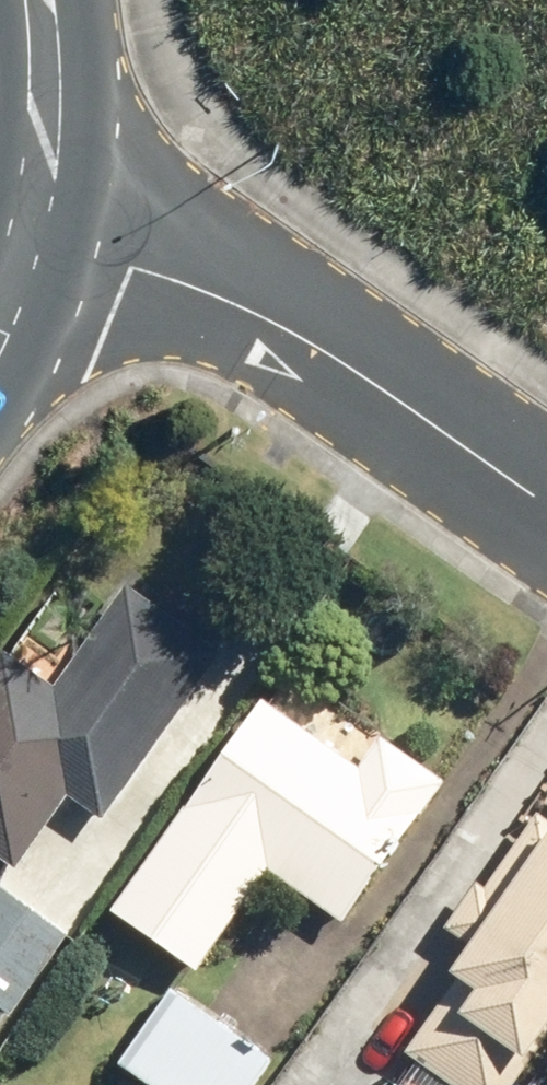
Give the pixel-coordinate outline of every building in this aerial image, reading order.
[(0,666),(0,856),(25,873),(79,794),(112,817),(223,660),(130,594),(65,686),(11,650),(0,666)] [(350,924),(453,778),(388,732),(377,749),(342,724),(335,735),(274,692),(119,912),(203,972),(275,870),(350,924)] [(535,818),(460,932),(479,944),(458,975),(468,982),(400,1084),(520,1084),(546,1044),(546,825),(535,818)] [(73,936),(1,883),(0,885),(0,1035),(73,936)] [(282,1064),(179,989),(122,1066),(148,1084),(266,1084),(282,1064)]
